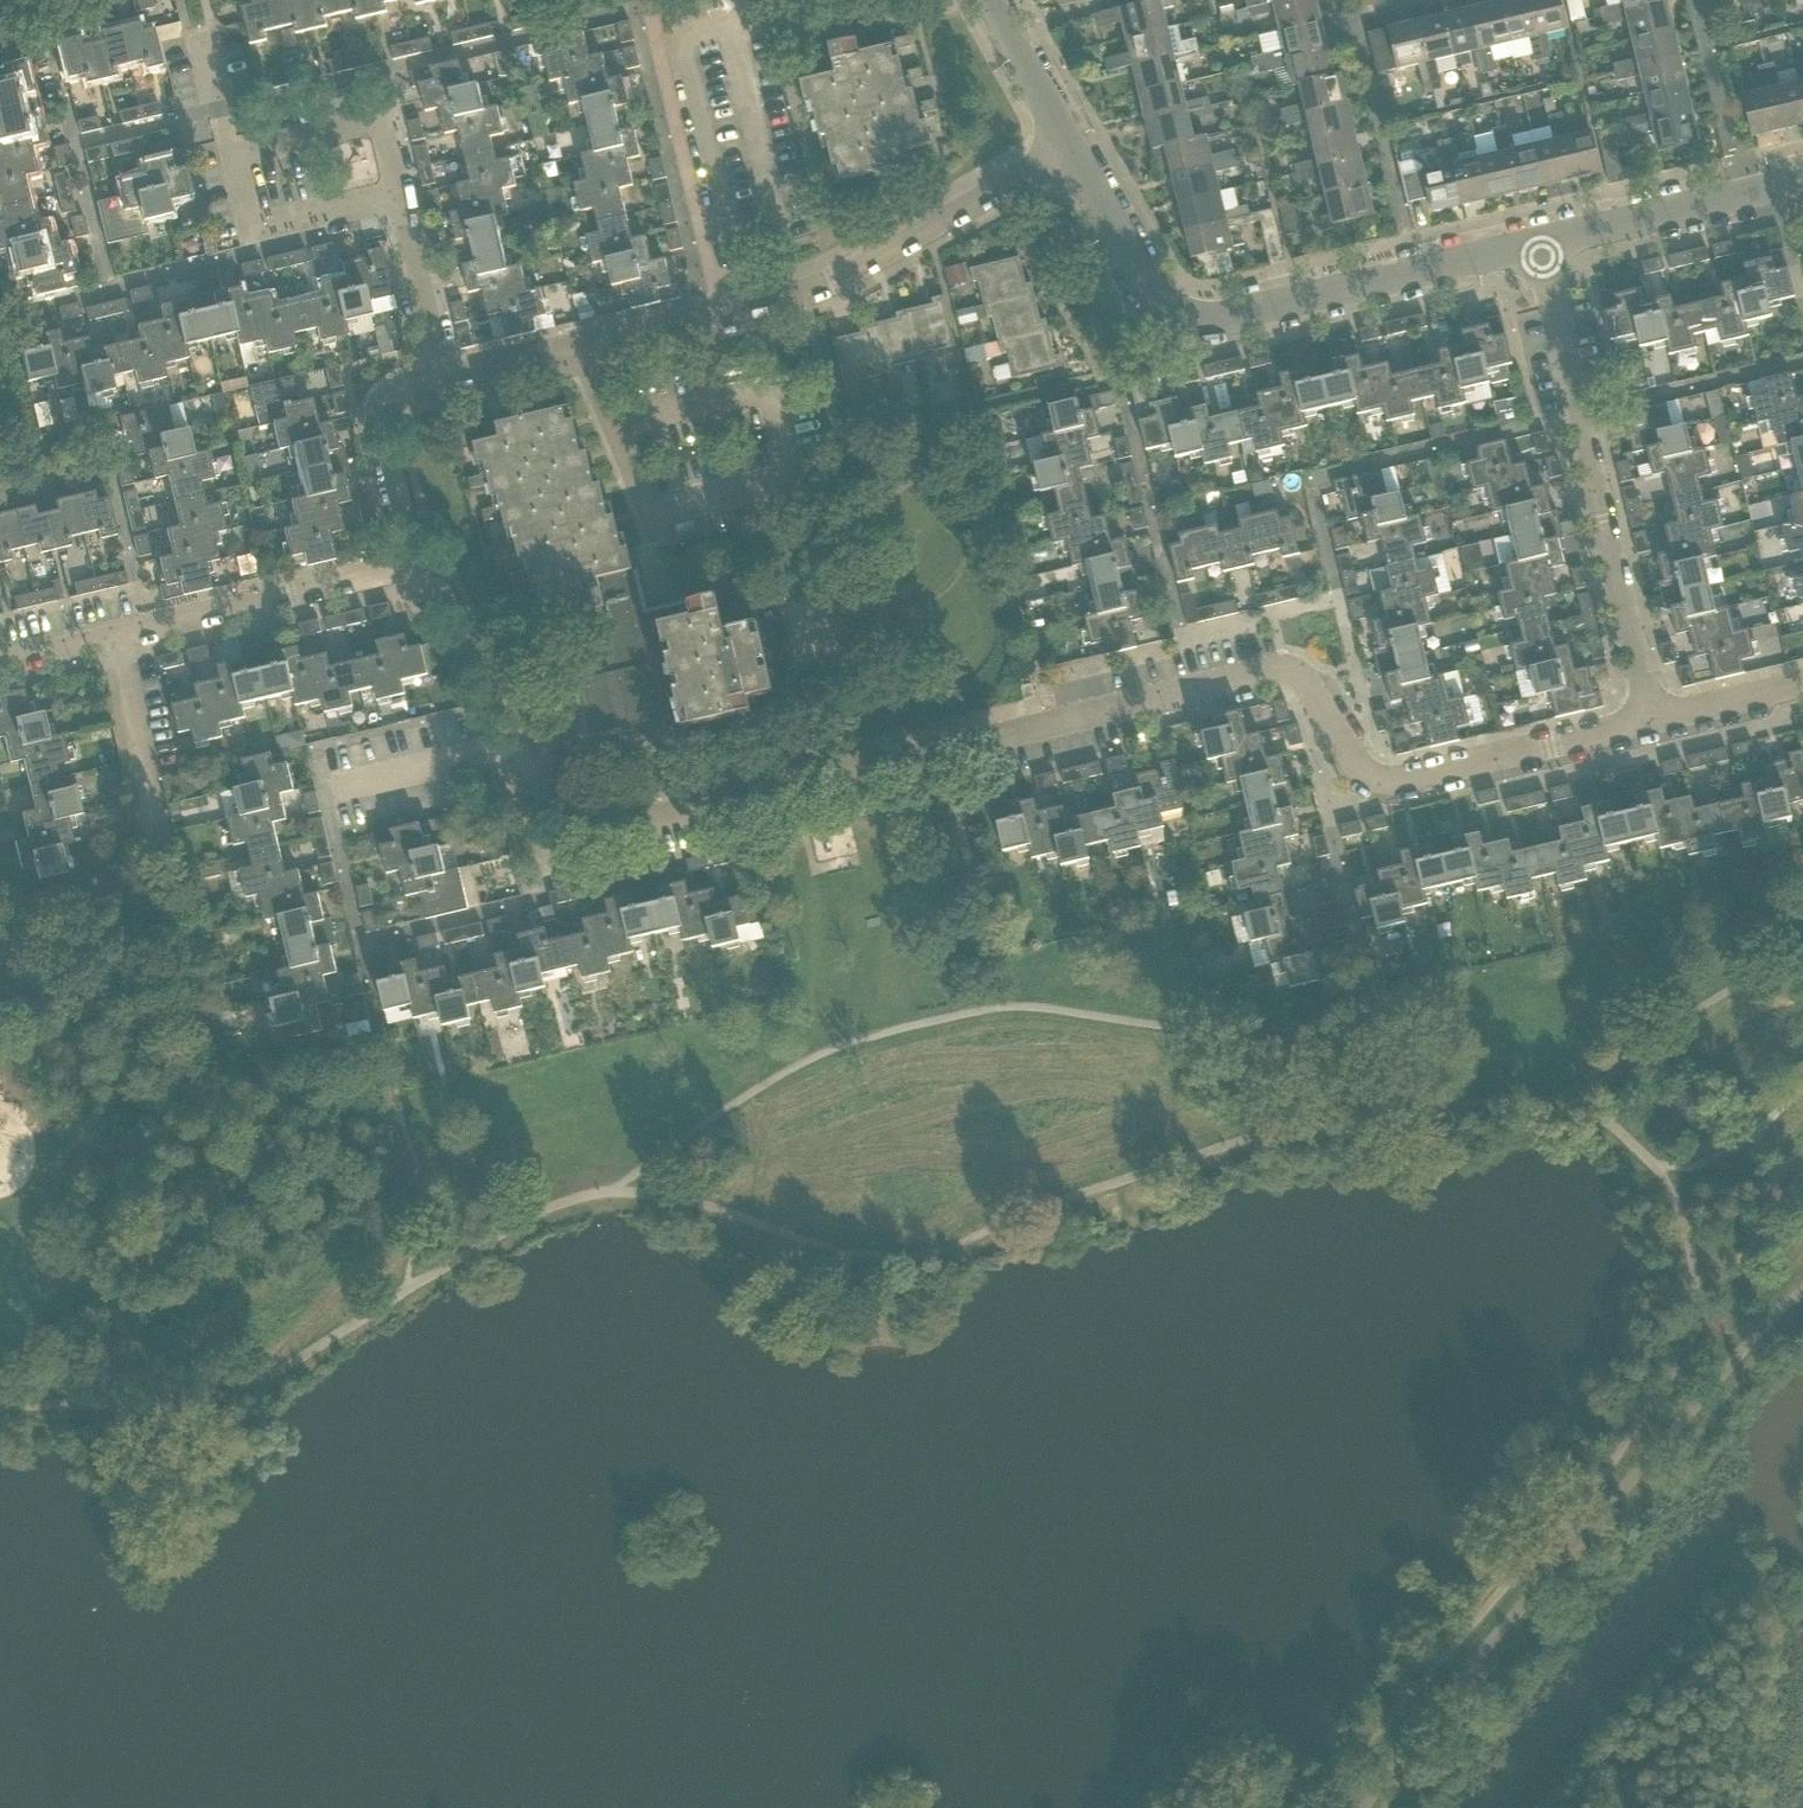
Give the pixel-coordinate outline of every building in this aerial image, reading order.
[(273,0),(253,0),(254,5),(243,7),(251,44),(267,40),(265,31),(280,27),(273,0)] [(280,27),(295,24),(297,33),(312,30),(305,0),(273,0),(280,27)] [(312,30),(327,26),(325,17),(340,13),(337,0),(305,0),(312,30)] [(340,13),(355,10),(357,19),(372,15),(369,0),(337,0),(340,13)] [(372,15),(388,12),(385,3),(396,0),(369,0),(372,15)] [(1126,37),(1168,27),(1163,7),(1170,6),(1169,0),(1153,0),(1096,13),(1099,27),(1123,21),(1126,37)] [(1279,29),(1321,20),(1316,0),(1279,0),(1250,7),(1252,15),(1275,10),(1279,29)] [(1500,0),(1472,7),(1487,72),(1496,70),(1490,46),(1510,42),(1500,0)] [(1500,0),(1510,42),(1529,37),(1534,61),(1543,59),(1529,0),(1500,0)] [(1543,59),(1551,57),(1546,33),(1566,28),(1559,0),(1529,0),(1543,59)] [(1602,16),(1667,1),(1666,0),(1623,0),(1623,2),(1600,8),(1602,16)] [(1750,0),(1741,0),(1744,12),(1752,10),(1750,0)] [(1752,10),(1761,8),(1759,0),(1750,0),(1752,10)] [(1627,19),(1631,38),(1673,28),(1667,1),(1602,16),(1604,25),(1627,19)] [(1472,7),(1444,13),(1454,55),(1456,63),(1475,59),(1479,74),(1487,72),(1472,7)] [(514,31),(534,26),(531,13),(511,18),(514,31)] [(1444,13),(1416,20),(1432,85),(1441,83),(1435,59),(1454,55),(1444,13)] [(634,40),(629,20),(616,23),(621,43),(634,40)] [(1261,54),(1263,63),(1327,47),(1321,20),(1279,29),(1284,48),(1261,54)] [(1432,85),(1416,20),(1367,31),(1377,73),(1418,63),(1423,87),(1432,85)] [(139,21),(120,26),(128,63),(143,59),(145,69),(161,65),(156,42),(153,28),(141,31),(139,21)] [(1754,21),(1741,24),(1743,34),(1756,31),(1754,21)] [(470,28),(473,40),(493,36),(490,23),(470,28)] [(1133,64),(1197,49),(1199,49),(1196,39),(1181,43),(1177,25),(1168,27),(1126,37),(1130,54),(1120,56),(1120,55),(1106,59),(1108,69),(1132,63),(1133,64)] [(102,40),(92,42),(101,80),(116,76),(113,66),(128,63),(120,26),(100,31),(102,40)] [(56,32),(57,32),(56,28),(35,33),(38,47),(59,42),(56,32)] [(473,40),(470,28),(450,32),(454,45),(473,40)] [(1613,63),(1615,72),(1680,56),(1673,28),(1631,38),(1636,58),(1613,63)] [(589,58),(583,31),(554,38),(557,51),(544,54),(551,82),(564,78),(578,75),(575,61),(589,58)] [(79,36),(58,40),(59,42),(61,54),(67,78),(83,74),(85,83),(101,80),(92,42),(81,45),(79,36)] [(806,104),(811,102),(819,136),(825,134),(833,168),(839,167),(842,180),(909,164),(906,150),(932,144),(925,113),(937,110),(935,100),(916,105),(910,81),(924,78),(921,68),(902,73),(897,49),(910,46),(908,36),(888,41),(890,47),(860,54),(856,39),(829,46),(829,47),(814,50),(817,64),(792,70),(795,85),(801,83),(806,104)] [(413,55),(433,50),(430,37),(410,42),(413,55)] [(11,67),(5,41),(0,42),(0,70),(11,67)] [(413,55),(410,42),(390,47),(393,59),(413,55)] [(640,66),(635,46),(623,49),(627,69),(640,66)] [(1288,66),(1292,85),(1341,74),(1341,73),(1334,75),(1327,47),(1263,63),(1265,71),(1288,66)] [(1133,64),(1139,92),(1181,83),(1176,63),(1199,58),(1197,49),(1133,64)] [(509,50),(495,54),(501,77),(514,74),(509,50)] [(350,56),(353,69),(373,64),(370,51),(350,56)] [(609,80),(603,54),(589,58),(575,61),(578,75),(564,78),(570,105),(584,101),(598,98),(595,84),(609,80)] [(353,69),(350,56),(330,61),(333,74),(353,69)] [(1640,75),(1644,94),(1686,84),(1680,56),(1615,72),(1617,81),(1640,75)] [(465,87),(458,60),(410,72),(414,87),(420,85),(426,111),(439,108),(453,104),(450,91),(465,87)] [(1765,64),(1780,129),(1802,124),(1802,100),(1799,81),(1779,86),(1774,62),(1765,64)] [(40,102),(36,88),(31,89),(25,64),(11,67),(0,70),(0,82),(1,85),(0,85),(0,111),(40,102)] [(1780,129),(1765,64),(1756,66),(1762,90),(1742,94),(1752,136),(1780,129)] [(292,83),(312,79),(309,66),(289,70),(292,83)] [(292,83),(289,70),(270,75),(273,88),(292,83)] [(1487,72),(1479,74),(1481,83),(1490,81),(1487,72)] [(1280,109),(1282,117),(1347,102),(1341,74),(1292,85),(1292,86),(1299,85),(1303,104),(1280,109)] [(595,84),(598,98),(584,101),(590,127),(637,116),(634,102),(628,103),(622,77),(609,80),(595,84)] [(1139,92),(1146,120),(1211,105),(1209,96),(1185,102),(1181,83),(1139,92)] [(445,133),(459,130),(473,127),(470,113),(484,110),(478,84),(465,87),(450,91),(453,104),(439,108),(445,133)] [(1440,84),(1432,86),(1435,99),(1438,108),(1444,106),(1442,100),(1444,99),(1444,97),(1440,84)] [(1626,119),(1628,127),(1693,112),(1686,84),(1644,94),(1649,113),(1626,119)] [(1552,97),(1543,99),(1547,116),(1556,114),(1552,97)] [(13,135),(16,149),(30,145),(44,142),(38,117),(43,116),(40,102),(0,111),(0,138),(13,135)] [(138,106),(141,119),(161,114),(158,102),(138,106)] [(1307,121),(1312,139),(1354,130),(1347,102),(1282,117),(1284,126),(1307,121)] [(1146,120),(1152,148),(1207,135),(1206,134),(1194,137),(1189,119),(1213,113),(1211,105),(1146,120)] [(118,111),(121,124),(141,119),(138,106),(118,111)] [(459,130),(464,156),(493,149),(490,137),(504,134),(497,107),(484,110),(470,113),(473,127),(459,130)] [(542,110),(526,115),(533,140),(549,136),(542,110)] [(1565,112),(1556,114),(1572,178),(1600,172),(1590,130),(1570,135),(1565,112)] [(1628,130),(1599,136),(1604,157),(1617,153),(1618,153),(1616,145),(1643,138),(1646,132),(1653,131),(1658,150),(1700,140),(1693,112),(1628,127),(1628,130)] [(1553,139),(1534,143),(1544,185),(1572,178),(1556,114),(1547,116),(1553,139)] [(101,129),(98,116),(77,121),(80,134),(101,129)] [(590,127),(596,152),(610,149),(614,163),(628,160),(641,157),(635,131),(641,130),(637,116),(590,127)] [(1440,117),(1427,121),(1429,129),(1434,132),(1443,130),(1440,117)] [(412,141),(425,138),(420,118),(407,121),(412,141)] [(1509,125),(1501,127),(1516,192),(1544,185),(1534,143),(1514,148),(1509,125)] [(1497,152),(1478,156),(1488,198),(1516,192),(1501,127),(1492,129),(1497,152)] [(1293,164),(1295,173),(1360,158),(1354,130),(1312,139),(1316,159),(1293,164)] [(6,165),(9,178),(23,175),(37,171),(30,145),(16,149),(13,135),(0,138),(0,166),(6,165)] [(1152,148),(1159,176),(1236,158),(1234,149),(1211,155),(1207,135),(1152,148)] [(130,138),(110,143),(113,156),(133,151),(130,138)] [(1454,138),(1445,140),(1460,205),(1488,198),(1478,156),(1476,150),(1458,154),(1454,138)] [(1424,170),(1422,164),(1414,160),(1400,164),(1399,161),(1398,162),(1407,203),(1409,203),(1409,202),(1429,197),(1432,212),(1460,205),(1445,140),(1437,142),(1442,166),(1424,170)] [(58,167),(71,164),(66,144),(53,147),(58,167)] [(418,167),(431,164),(426,144),(413,147),(418,167)] [(87,162),(107,158),(104,145),(84,149),(87,162)] [(167,201),(193,194),(181,146),(166,150),(167,156),(142,163),(145,176),(148,190),(163,186),(167,201)] [(465,156),(453,158),(459,184),(485,178),(488,192),(503,189),(516,186),(510,159),(496,162),(493,149),(465,156)] [(582,155),(589,181),(602,178),(606,192),(620,189),(634,185),(628,160),(614,163),(610,149),(596,152),(582,155)] [(667,177),(662,157),(649,160),(654,180),(667,177)] [(1172,174),(1178,201),(1220,191),(1215,172),(1238,166),(1236,158),(1159,176),(1159,177),(1172,174)] [(1320,176),(1325,195),(1367,185),(1360,158),(1295,173),(1297,181),(1320,176)] [(418,167),(423,186),(436,183),(431,164),(418,167)] [(1,207),(29,200),(23,175),(9,178),(6,165),(0,166),(0,204),(1,207)] [(1621,167),(1607,170),(1610,184),(1624,181),(1621,167)] [(58,194),(71,191),(66,171),(53,174),(58,194)] [(119,182),(122,195),(126,209),(140,206),(144,220),(170,214),(167,201),(163,186),(148,190),(145,176),(119,182)] [(457,184),(463,210),(478,207),(481,221),(495,218),(509,215),(503,189),(488,192),(485,178),(459,184),(457,184)] [(595,209),(598,221),(626,214),(620,189),(606,192),(602,178),(589,181),(575,184),(582,212),(595,209)] [(659,205),(672,202),(668,183),(655,186),(659,205)] [(1322,216),(1320,216),(1323,229),(1335,227),(1334,223),(1374,214),(1367,185),(1325,195),(1329,214),(1322,216)] [(429,212),(442,209),(437,189),(424,192),(429,212)] [(75,210),(71,191),(58,194),(62,213),(75,210)] [(1178,201),(1185,229),(1249,213),(1247,204),(1224,210),(1220,191),(1178,201)] [(122,195),(97,201),(96,201),(106,243),(147,234),(144,220),(140,206),(126,209),(122,195)] [(4,219),(0,220),(0,250),(9,247),(24,244),(21,229),(35,225),(29,200),(1,207),(4,219)] [(677,222),(672,202),(659,205),(664,225),(677,222)] [(1279,206),(1286,235),(1300,231),(1293,202),(1279,206)] [(451,240),(454,254),(501,243),(495,218),(481,221),(478,207),(463,210),(450,213),(456,239),(451,240)] [(1249,213),(1185,229),(1192,257),(1196,256),(1202,278),(1212,278),(1234,273),(1228,249),(1233,247),(1228,227),(1260,219),(1265,240),(1279,236),(1272,207),(1249,213)] [(594,264),(607,260),(621,257),(618,243),(632,240),(626,214),(598,221),(601,233),(588,237),(594,264)] [(88,235),(83,215),(70,218),(75,238),(88,235)] [(9,247),(16,273),(29,270),(44,266),(40,251),(54,247),(48,222),(35,225),(21,229),(24,244),(9,247)] [(683,248),(678,228),(665,231),(670,251),(683,248)] [(614,286),(626,283),(627,283),(641,280),(638,266),(652,263),(646,237),(632,240),(618,243),(621,257),(607,260),(614,286)] [(1732,240),(1712,245),(1715,258),(1735,253),(1732,240)] [(330,243),(311,247),(314,260),(333,255),(330,243)] [(469,293),(482,290),(496,286),(493,272),(507,269),(501,243),(454,254),(457,268),(463,267),(469,293)] [(29,270),(35,296),(83,285),(79,269),(74,270),(68,244),(54,247),(40,251),(44,266),(29,270)] [(1706,246),(1687,251),(1690,264),(1709,259),(1706,246)] [(367,257),(342,263),(345,277),(348,290),(363,287),(366,301),(369,315),(396,308),(392,295),(381,247),(367,250),(366,251),(367,257)] [(286,253),(289,266),(308,261),(305,248),(286,253)] [(1744,264),(1747,278),(1751,292),(1765,288),(1768,302),(1794,296),(1783,248),(1769,252),(1771,258),(1744,264)] [(1690,264),(1687,251),(1667,255),(1670,268),(1690,264)] [(289,266),(286,253),(266,258),(269,271),(289,266)] [(978,281),(984,306),(1034,294),(1031,283),(1026,284),(1019,257),(969,269),(972,282),(978,281)] [(1662,257),(1642,261),(1645,274),(1665,270),(1662,257)] [(260,259),(240,264),(243,277),(263,272),(260,259)] [(626,283),(632,309),(680,298),(677,284),(671,285),(665,259),(652,263),(638,266),(641,280),(627,283),(626,283)] [(963,264),(946,268),(950,285),(967,281),(963,264)] [(488,316),(502,312),(516,309),(513,295),(527,292),(521,266),(507,269),(493,272),(496,286),(482,290),(488,316)] [(319,283),(322,296),(325,310),(340,307),(343,321),(369,315),(366,301),(363,287),(348,290),(345,277),(319,283)] [(1721,284),(1725,297),(1728,311),(1742,308),(1746,322),(1771,316),(1768,302),(1765,288),(1751,292),(1747,278),(1721,284)] [(149,285),(129,290),(132,303),(152,298),(149,285)] [(213,287),(199,291),(210,338),(235,332),(231,318),(246,315),(242,301),(239,287),(214,293),(213,287)] [(502,312),(507,337),(508,338),(537,331),(534,319),(547,316),(540,288),(527,292),(513,295),(516,309),(502,312)] [(1611,340),(1636,334),(1637,333),(1634,319),(1648,316),(1645,302),(1642,289),(1616,295),(1614,288),(1599,292),(1611,340)] [(160,306),(164,319),(167,333),(181,330),(184,344),(210,338),(199,291),(185,294),(186,300),(160,306)] [(992,317),(998,342),(1048,330),(1046,319),(1040,321),(1034,294),(984,306),(987,318),(992,317)] [(268,295),(242,301),(246,315),(231,318),(235,332),(238,345),(264,339),(261,325),(275,322),(271,308),(268,295)] [(322,296),(297,302),(303,330),(316,327),(319,340),(347,334),(343,321),(340,307),(325,310),(322,296)] [(933,304),(906,311),(918,361),(930,358),(929,352),(955,346),(943,296),(931,299),(933,304)] [(1636,334),(1640,347),(1667,341),(1663,327),(1677,323),(1674,309),(1671,296),(1645,302),(1648,316),(1634,319),(1637,333),(1636,334)] [(1725,297),(1699,303),(1706,331),(1718,328),(1722,342),(1749,336),(1746,322),(1742,308),(1728,311),(1725,297)] [(105,303),(108,316),(128,311),(125,298),(105,303)] [(455,323),(468,320),(463,300),(450,303),(455,323)] [(81,315),(78,302),(58,307),(61,320),(81,315)] [(297,302),(271,308),(275,322),(261,325),(264,339),(267,353),(294,346),(291,333),(303,330),(297,302)] [(108,316),(105,303),(86,307),(89,320),(108,316)] [(1663,327),(1667,341),(1670,354),(1697,348),(1694,334),(1706,331),(1699,303),(1674,309),(1677,323),(1663,327)] [(984,306),(978,307),(981,319),(987,318),(984,306)] [(974,308),(957,312),(960,324),(977,320),(974,308)] [(1450,308),(1430,312),(1433,325),(1453,321),(1450,308)] [(896,319),(870,325),(882,375),(884,374),(894,372),(893,366),(918,361),(906,311),(895,313),(896,319)] [(1424,314),(1404,318),(1407,331),(1427,327),(1424,314)] [(1486,369),(1511,363),(1512,363),(1500,315),(1486,319),(1487,325),(1461,331),(1465,345),(1468,359),(1483,355),(1486,369)] [(1407,331),(1404,318),(1385,323),(1388,336),(1407,331)] [(137,325),(140,339),(144,353),(158,349),(162,363),(187,357),(184,344),(181,330),(167,333),(164,319),(137,325)] [(386,325),(373,328),(379,354),(392,351),(386,325)] [(882,375),(870,325),(859,328),(860,333),(833,340),(845,389),(858,386),(857,381),(882,375)] [(1379,325),(1359,329),(1362,342),(1382,337),(1379,325)] [(456,329),(461,349),(474,346),(469,326),(456,329)] [(27,382),(53,375),(50,361),(64,357),(61,343),(58,330),(32,336),(30,330),(15,333),(27,382)] [(1048,330),(998,342),(1001,354),(1007,353),(1013,378),(1063,367),(1060,355),(1054,356),(1048,330)] [(56,388),(82,382),(78,368),(93,365),(90,350),(87,337),(61,343),(64,357),(50,361),(53,375),(56,388)] [(140,339),(115,344),(122,373),(134,370),(137,383),(165,377),(162,363),(158,349),(144,353),(140,339)] [(1785,341),(1778,342),(1781,357),(1785,356),(1786,349),(1785,341)] [(998,342),(965,350),(968,362),(1001,354),(998,342)] [(78,368),(82,382),(85,396),(113,389),(109,376),(122,373),(115,344),(90,350),(93,365),(78,368)] [(1439,351),(1442,364),(1445,378),(1460,375),(1463,389),(1489,383),(1486,369),(1483,355),(1468,359),(1465,345),(1439,351)] [(1268,351),(1248,355),(1251,368),(1271,364),(1268,351)] [(1332,356),(1318,359),(1329,406),(1356,400),(1352,386),(1365,383),(1362,369),(1359,356),(1333,362),(1332,356)] [(1242,357),(1222,361),(1226,374),(1245,370),(1242,357)] [(1280,374),(1283,388),(1286,402),(1301,398),(1304,412),(1329,406),(1318,359),(1304,362),(1305,368),(1280,374)] [(1226,374),(1222,361),(1203,366),(1206,379),(1226,374)] [(1388,363),(1362,369),(1365,383),(1352,386),(1356,400),(1359,413),(1384,407),(1381,393),(1394,390),(1391,376),(1388,363)] [(1442,364),(1417,370),(1423,398),(1437,395),(1440,408),(1466,402),(1463,389),(1460,375),(1445,378),(1442,364)] [(343,385),(338,365),(325,368),(330,388),(343,385)] [(1197,367),(1177,372),(1180,385),(1200,380),(1197,367)] [(1417,370),(1391,376),(1394,390),(1381,393),(1384,407),(1387,421),(1415,414),(1412,401),(1423,398),(1417,370)] [(1759,423),(1772,420),(1786,416),(1782,402),(1796,399),(1790,373),(1762,379),(1765,393),(1752,396),(1759,423)] [(259,426),(273,423),(287,419),(283,405),(298,402),(291,376),(250,386),(259,426)] [(1157,376),(1130,383),(1135,402),(1146,450),(1173,443),(1170,429),(1183,426),(1180,412),(1177,399),(1164,402),(1158,376),(1157,376)] [(900,380),(886,383),(891,402),(904,399),(900,380)] [(1257,394),(1260,408),(1263,422),(1279,418),(1282,432),(1308,426),(1304,412),(1301,398),(1286,402),(1283,388),(1257,394)] [(349,411),(344,391),(331,394),(336,414),(349,411)] [(210,395),(216,421),(227,418),(221,392),(210,395)] [(1049,406),(1056,432),(1070,428),(1073,443),(1087,440),(1100,436),(1094,410),(1100,409),(1097,394),(1049,406)] [(1720,396),(1707,399),(1707,401),(1708,402),(1711,418),(1713,417),(1724,415),(1720,398),(1720,396)] [(1791,442),(1802,439),(1802,431),(1801,425),(1802,424),(1802,397),(1796,399),(1782,402),(1786,416),(1772,420),(1778,445),(1791,442)] [(279,448),(292,445),(306,442),(303,428),(317,425),(311,398),(298,402),(283,405),(287,419),(273,423),(279,448)] [(887,399),(878,401),(880,412),(889,409),(887,399)] [(1517,401),(1495,405),(1499,423),(1520,419),(1517,401)] [(1666,402),(1628,411),(1618,413),(1621,428),(1627,427),(1634,453),(1648,449),(1662,446),(1658,431),(1672,428),(1666,402)] [(135,455),(148,452),(162,449),(159,435),(173,431),(167,405),(119,416),(123,431),(129,430),(135,455)] [(1176,457),(1203,451),(1199,437),(1213,434),(1209,420),(1206,406),(1180,412),(1183,426),(1170,429),(1173,443),(1176,457)] [(1260,408),(1235,414),(1241,441),(1255,438),(1258,452),(1285,445),(1282,432),(1279,418),(1263,422),(1260,408)] [(716,597),(688,604),(688,607),(642,618),(631,571),(632,570),(627,548),(621,550),(613,517),(608,518),(599,485),(594,486),(586,453),(580,454),(572,421),(566,423),(563,409),(496,425),(499,438),(473,445),(481,476),(468,479),(470,489),(489,485),(494,508),(482,511),(484,521),(502,517),(508,540),(495,543),(498,553),(516,549),(522,572),(509,575),(511,585),(530,580),(535,603),(522,607),(525,617),(544,612),(543,606),(574,599),(577,612),(594,608),(609,672),(577,680),(590,735),(680,713),(683,727),(750,711),(747,698),(773,691),(757,622),(724,630),(716,597)] [(1199,437),(1203,451),(1206,464),(1233,457),(1230,444),(1241,441),(1235,414),(1209,420),(1213,434),(1199,437)] [(1724,415),(1713,417),(1718,435),(1728,433),(1724,415)] [(1000,419),(982,423),(986,441),(1004,437),(1000,419)] [(292,445),(298,471),(346,460),(342,446),(336,447),(330,422),(317,425),(303,428),(306,442),(292,445)] [(1443,422),(1430,425),(1433,438),(1446,435),(1443,422)] [(1654,476),(1667,472),(1681,469),(1678,454),(1692,451),(1685,425),(1672,428),(1658,431),(1662,446),(1648,449),(1654,476)] [(154,478),(168,475),(182,472),(178,457),(192,454),(186,428),(173,431),(159,435),(162,449),(148,452),(154,478)] [(1042,435),(1048,461),(1062,457),(1066,472),(1080,468),(1093,465),(1087,440),(1073,443),(1070,428),(1056,432),(1042,435)] [(1532,434),(1532,435),(1537,454),(1550,451),(1545,431),(1532,434)] [(1132,456),(1127,436),(1114,439),(1119,459),(1132,456)] [(1797,467),(1802,466),(1802,439),(1791,442),(1797,467)] [(1480,460),(1468,463),(1474,491),(1487,488),(1501,484),(1498,469),(1512,465),(1506,440),(1477,446),(1480,460)] [(1667,472),(1673,498),(1701,491),(1698,478),(1711,475),(1705,448),(1692,451),(1678,454),(1681,469),(1667,472)] [(168,475),(174,500),(202,494),(199,481),(212,478),(206,451),(192,454),(178,457),(182,472),(168,475)] [(256,454),(239,458),(241,466),(258,462),(256,454)] [(1748,454),(1737,456),(1740,468),(1751,466),(1748,454)] [(1562,475),(1558,455),(1545,458),(1549,478),(1562,475)] [(1055,488),(1057,501),(1086,494),(1080,468),(1066,472),(1062,457),(1048,461),(1035,464),(1041,491),(1055,488)] [(298,471),(304,496),(318,493),(322,507),(336,504),(349,501),(343,475),(349,474),(346,460),(298,471)] [(1616,463),(1620,483),(1633,480),(1629,460),(1616,463)] [(1125,485),(1137,482),(1133,462),(1120,465),(1125,485)] [(1494,514),(1507,510),(1521,507),(1517,492),(1531,489),(1525,462),(1512,465),(1498,469),(1501,484),(1487,488),(1494,514)] [(121,486),(134,483),(129,463),(116,466),(121,486)] [(1255,466),(1247,468),(1250,481),(1263,478),(1261,471),(1255,466)] [(1381,469),(1333,480),(1335,492),(1336,495),(1343,494),(1349,520),(1363,517),(1376,514),(1373,499),(1400,493),(1394,467),(1381,471),(1381,469)] [(1137,482),(1125,485),(1129,504),(1142,501),(1137,482)] [(1180,483),(1157,488),(1160,504),(1184,499),(1180,483)] [(1507,510),(1513,535),(1560,524),(1557,510),(1551,512),(1544,485),(1531,489),(1517,492),(1521,507),(1507,510)] [(1626,508),(1639,505),(1635,485),(1622,488),(1626,508)] [(127,511),(140,508),(135,489),(122,492),(127,511)] [(82,532),(96,529),(99,539),(116,535),(107,498),(95,501),(93,490),(73,495),(82,532)] [(1673,498),(1679,523),(1693,519),(1696,533),(1710,530),(1724,527),(1718,500),(1704,503),(1701,491),(1673,498)] [(290,499),(297,525),(311,522),(314,536),(329,533),(342,530),(336,504),(322,507),(318,493),(304,496),(290,499)] [(1369,543),(1382,539),(1396,536),(1393,522),(1406,519),(1400,493),(1373,499),(1376,514),(1363,517),(1369,543)] [(1796,522),(1802,520),(1802,493),(1790,496),(1796,522)] [(174,500),(180,526),(193,522),(197,536),(211,533),(224,530),(218,503),(204,506),(202,494),(174,500)] [(1054,544),(1067,540),(1081,537),(1078,522),(1092,519),(1086,494),(1057,501),(1060,513),(1047,516),(1054,544)] [(56,509),(45,512),(54,548),(69,545),(67,536),(82,532),(73,495),(54,500),(56,509)] [(362,525),(375,522),(371,502),(358,505),(362,525)] [(33,505),(13,510),(22,546),(37,543),(39,552),(54,548),(45,512),(35,514),(33,505)] [(1639,505),(1626,508),(1631,527),(1644,524),(1639,505)] [(1148,527),(1143,507),(1131,510),(1135,530),(1148,527)] [(127,511),(131,531),(144,528),(140,508),(127,511)] [(9,559),(7,550),(22,546),(13,510),(0,513),(0,561),(9,559)] [(1278,510),(1259,515),(1267,552),(1282,548),(1284,557),(1300,554),(1292,517),(1280,520),(1278,510)] [(1241,529),(1231,531),(1240,568),(1254,565),(1252,555),(1267,552),(1259,515),(1239,520),(1241,529)] [(1073,566),(1086,563),(1101,560),(1097,545),(1112,542),(1105,516),(1092,519),(1078,522),(1081,537),(1067,540),(1073,566)] [(1382,539),(1388,565),(1416,558),(1413,546),(1426,543),(1420,516),(1406,519),(1393,522),(1396,536),(1382,539)] [(1666,526),(1672,552),(1686,548),(1689,563),(1703,559),(1717,556),(1710,530),(1696,533),(1693,519),(1679,523),(1666,526)] [(1802,552),(1802,520),(1796,522),(1783,525),(1789,553),(1802,549),(1802,552)] [(1571,521),(1560,524),(1563,538),(1575,535),(1571,521)] [(166,529),(172,554),(186,551),(189,566),(204,562),(217,559),(211,533),(197,536),(193,522),(180,526),(166,529)] [(335,559),(329,533),(314,536),(311,522),(297,525),(283,528),(289,555),(303,552),(306,566),(335,559)] [(1513,535),(1519,561),(1533,558),(1536,572),(1550,568),(1564,565),(1557,539),(1563,538),(1560,524),(1513,535)] [(1218,525),(1199,529),(1207,566),(1222,562),(1224,572),(1240,568),(1231,531),(1220,534),(1218,525)] [(1335,550),(1348,547),(1344,527),(1331,530),(1335,550)] [(1192,569),(1207,566),(1199,529),(1179,534),(1182,543),(1169,546),(1178,583),(1194,579),(1192,569)] [(1637,553),(1650,550),(1645,530),(1632,533),(1637,553)] [(355,554),(369,551),(364,531),(351,534),(355,554)] [(138,557),(150,554),(146,534),(133,537),(138,557)] [(1086,563),(1092,588),(1140,577),(1137,563),(1131,565),(1125,539),(1112,542),(1097,545),(1101,560),(1086,563)] [(1658,582),(1662,596),(1709,585),(1703,559),(1689,563),(1686,548),(1672,552),(1659,555),(1665,581),(1658,582)] [(210,589),(204,562),(189,566),(186,551),(172,554),(159,557),(165,583),(159,585),(162,600),(210,589)] [(1341,575),(1354,572),(1350,553),(1337,556),(1341,575)] [(1388,565),(1394,590),(1408,587),(1412,601),(1425,598),(1439,595),(1432,568),(1419,571),(1416,558),(1388,565)] [(1505,564),(1512,590),(1526,587),(1529,601),(1543,598),(1556,594),(1550,568),(1536,572),(1533,558),(1519,561),(1505,564)] [(1589,586),(1584,566),(1571,569),(1576,589),(1589,586)] [(113,573),(93,578),(96,591),(116,586),(127,584),(124,571),(113,573)] [(1346,595),(1359,592),(1354,572),(1341,575),(1346,595)] [(1092,588),(1099,614),(1113,610),(1116,625),(1130,622),(1144,618),(1138,593),(1144,592),(1140,577),(1092,588)] [(96,591),(93,578),(74,583),(77,596),(96,591)] [(1279,603),(1299,598),(1296,585),(1276,590),(1279,603)] [(1677,634),(1690,631),(1704,628),(1701,614),(1715,610),(1709,585),(1662,596),(1665,610),(1671,608),(1677,634)] [(33,592),(36,605),(56,600),(53,587),(33,592)] [(1381,593),(1387,619),(1401,616),(1404,630),(1419,627),(1432,624),(1425,598),(1412,601),(1408,587),(1394,590),(1381,593)] [(1518,617),(1521,630),(1549,623),(1543,598),(1529,601),(1526,587),(1512,590),(1499,593),(1505,620),(1518,617)] [(1279,603),(1276,590),(1256,595),(1259,608),(1279,603)] [(13,597),(17,610),(36,605),(33,592),(13,597)] [(1582,614),(1595,611),(1590,592),(1577,595),(1582,614)] [(1192,593),(1181,595),(1188,625),(1199,622),(1196,609),(1192,593)] [(1352,621),(1365,618),(1360,598),(1347,601),(1352,621)] [(1236,600),(1216,604),(1219,617),(1239,613),(1236,600)] [(389,602),(369,607),(372,620),(392,615),(389,602)] [(1219,617),(1216,604),(1196,609),(1199,622),(1219,617)] [(1696,657),(1709,654),(1710,654),(1724,650),(1721,636),(1735,633),(1729,607),(1715,610),(1701,614),(1704,628),(1690,631),(1696,657)] [(344,613),(347,626),(366,621),(363,608),(344,613)] [(1092,644),(1104,641),(1107,654),(1136,647),(1130,622),(1116,625),(1113,610),(1099,614),(1085,617),(1092,644)] [(1595,611),(1582,614),(1586,634),(1599,631),(1595,611)] [(347,626),(344,613),(324,617),(327,630),(347,626)] [(1374,649),(1377,663),(1425,652),(1419,627),(1404,630),(1401,616),(1387,619),(1374,622),(1380,648),(1374,649)] [(1162,641),(1175,638),(1170,618),(1157,621),(1162,641)] [(318,619),(298,623),(301,636),(321,632),(318,619)] [(1511,645),(1517,672),(1545,666),(1541,652),(1555,648),(1549,623),(1521,630),(1524,642),(1511,645)] [(1755,657),(1749,634),(1748,630),(1735,633),(1721,636),(1724,650),(1710,654),(1709,654),(1715,680),(1744,673),(1741,660),(1755,657)] [(377,642),(380,655),(384,669),(398,666),(401,680),(427,674),(420,646),(408,649),(405,635),(377,642)] [(1605,657),(1601,637),(1588,640),(1592,660),(1605,657)] [(1676,661),(1672,641),(1659,644),(1663,664),(1676,661)] [(205,645),(187,650),(190,663),(209,658),(205,645)] [(1517,672),(1516,673),(1522,698),(1549,692),(1564,688),(1560,674),(1574,671),(1568,645),(1555,648),(1541,652),(1545,666),(1517,672)] [(270,647),(256,650),(267,697),(293,691),(289,677),(304,674),(300,660),(297,646),(271,652),(270,647)] [(217,666),(220,679),(224,693),(239,689),(242,703),(267,697),(256,650),(242,653),(243,659),(217,666)] [(181,651),(161,656),(164,669),(184,664),(181,651)] [(1051,652),(1038,655),(1041,667),(1054,664),(1051,652)] [(1393,702),(1406,699),(1418,696),(1414,677),(1430,673),(1425,652),(1377,663),(1381,677),(1387,676),(1393,702)] [(326,654),(300,660),(304,674),(289,677),(293,691),(296,705),(322,699),(318,685),(333,681),(329,667),(326,654)] [(380,655),(355,661),(362,689),(374,686),(377,700),(405,694),(401,680),(398,666),(384,669),(380,655)] [(355,661),(329,667),(333,681),(318,685),(322,699),(325,712),(352,706),(349,692),(362,689),(355,661)] [(1678,667),(1682,687),(1695,684),(1691,664),(1678,667)] [(1549,692),(1555,718),(1603,706),(1600,691),(1594,693),(1588,668),(1574,671),(1560,674),(1564,688),(1549,692)] [(1412,725),(1424,722),(1425,722),(1439,718),(1436,704),(1450,701),(1443,670),(1430,673),(1414,677),(1418,696),(1406,699),(1412,725)] [(194,685),(198,698),(201,712),(216,709),(219,723),(245,717),(242,703),(239,689),(224,693),(220,679),(194,685)] [(165,705),(189,697),(185,685),(161,692),(165,705)] [(22,689),(0,694),(0,737),(3,736),(17,732),(14,718),(29,714),(22,689)] [(401,697),(390,700),(393,710),(403,708),(401,697)] [(1470,725),(1465,702),(1464,697),(1450,701),(1436,704),(1439,718),(1425,722),(1424,722),(1430,747),(1459,740),(1456,728),(1470,725)] [(201,712),(198,698),(172,704),(179,732),(192,729),(195,743),(222,736),(219,723),(216,709),(201,712)] [(1290,719),(1286,699),(1272,702),(1277,722),(1290,719)] [(1247,736),(1240,709),(1211,716),(1215,729),(1201,733),(1208,761),(1222,757),(1236,754),(1233,739),(1247,736)] [(1392,729),(1387,709),(1374,712),(1379,732),(1392,729)] [(9,762),(23,758),(37,755),(33,741),(48,737),(41,711),(29,714),(14,718),(17,732),(3,736),(9,762)] [(1303,743),(1298,723),(1285,726),(1290,746),(1303,743)] [(286,735),(290,748),(303,745),(300,731),(286,735)] [(1411,752),(1410,751),(1406,732),(1393,735),(1398,755),(1411,752)] [(1228,783),(1242,780),(1256,777),(1252,762),(1266,758),(1260,733),(1247,736),(1233,739),(1236,754),(1222,757),(1228,783)] [(23,758),(29,784),(57,777),(54,765),(68,761),(61,734),(48,737),(33,741),(37,755),(23,758)] [(286,735),(275,737),(279,751),(290,748),(286,735)] [(1752,741),(1732,745),(1735,758),(1737,766),(1752,763),(1750,755),(1755,753),(1752,741)] [(1706,751),(1709,764),(1729,760),(1726,747),(1706,751)] [(242,759),(248,785),(260,782),(264,797),(280,793),(293,790),(287,765),(293,763),(290,748),(279,751),(242,759)] [(1767,779),(1770,793),(1785,789),(1788,803),(1802,799),(1802,751),(1802,750),(1788,753),(1789,759),(1764,765),(1767,779)] [(1706,751),(1687,756),(1690,769),(1709,764),(1706,751)] [(1125,755),(1105,759),(1108,772),(1128,767),(1125,755)] [(1242,780),(1248,805),(1295,793),(1292,780),(1285,781),(1279,755),(1266,758),(1252,762),(1256,777),(1242,780)] [(1681,757),(1661,762),(1664,775),(1684,770),(1681,757)] [(1136,776),(1139,789),(1142,803),(1158,799),(1161,813),(1187,807),(1176,759),(1161,763),(1162,769),(1136,776)] [(1080,765),(1083,778),(1102,774),(1099,761),(1080,765)] [(1083,778),(1080,765),(1060,770),(1063,783),(1083,778)] [(1054,771),(1034,776),(1037,789),(1057,784),(1054,771)] [(29,784),(35,809),(49,806),(52,820),(67,817),(80,814),(74,786),(60,790),(57,777),(29,784)] [(1741,785),(1744,798),(1748,812),(1762,809),(1765,823),(1791,816),(1788,803),(1785,789),(1770,793),(1767,779),(1741,785)] [(235,788),(241,814),(255,811),(259,825),(273,822),(286,819),(280,793),(264,797),(260,782),(248,785),(235,788)] [(1570,784),(1550,788),(1553,801),(1573,797),(1570,784)] [(1499,801),(1496,788),(1476,792),(1479,805),(1499,801)] [(1113,795),(1116,809),(1120,822),(1135,819),(1138,832),(1164,826),(1161,813),(1158,799),(1142,803),(1139,789),(1113,795)] [(1634,790),(1620,793),(1632,840),(1657,834),(1654,820),(1668,817),(1664,803),(1661,789),(1636,795),(1634,790)] [(1524,795),(1527,807),(1547,803),(1544,790),(1524,795)] [(321,811),(316,791),(303,794),(308,814),(321,811)] [(1248,805),(1254,831),(1268,827),(1271,841),(1285,838),(1298,835),(1292,809),(1298,807),(1295,793),(1248,805)] [(1582,808),(1585,822),(1588,836),(1603,832),(1606,846),(1632,840),(1620,793),(1606,796),(1608,802),(1582,808)] [(1527,807),(1524,795),(1505,799),(1508,812),(1527,807)] [(1690,797),(1664,803),(1668,817),(1654,820),(1657,834),(1660,848),(1686,842),(1683,828),(1697,824),(1694,810),(1690,797)] [(1744,798),(1719,804),(1726,832),(1738,829),(1741,843),(1769,836),(1765,823),(1762,809),(1748,812),(1744,798)] [(1004,850),(1030,844),(1027,830),(1040,827),(1037,813),(1034,800),(1008,806),(1006,800),(993,803),(1004,850)] [(1719,804),(1694,810),(1697,824),(1683,828),(1686,842),(1689,855),(1716,849),(1713,835),(1726,832),(1719,804)] [(21,812),(28,838),(41,834),(45,849),(59,846),(73,843),(67,817),(52,820),(49,806),(35,809),(21,812)] [(1033,858),(1059,852),(1056,838),(1069,834),(1066,820),(1063,807),(1037,813),(1040,827),(1027,830),(1030,844),(1033,858)] [(1116,809),(1091,814),(1098,842),(1111,839),(1114,852),(1142,846),(1138,832),(1135,819),(1120,822),(1116,809)] [(247,841),(250,854),(279,847),(273,822),(259,825),(255,811),(241,814),(227,817),(234,844),(247,841)] [(1056,838),(1059,852),(1062,865),(1089,858),(1086,845),(1098,842),(1091,814),(1066,820),(1069,834),(1056,838)] [(1385,814),(1365,819),(1368,832),(1388,827),(1385,814)] [(327,836),(322,817),(309,820),(314,839),(327,836)] [(1342,838),(1362,833),(1359,820),(1339,825),(1342,838)] [(411,852),(426,849),(419,822),(371,834),(375,849),(381,847),(387,873),(400,870),(415,867),(411,852)] [(1559,828),(1562,841),(1565,855),(1580,852),(1583,866),(1609,860),(1606,846),(1603,832),(1588,836),(1585,822),(1559,828)] [(1240,834),(1246,860),(1260,856),(1264,870),(1278,867),(1291,864),(1285,838),(1271,841),(1268,827),(1254,831),(1240,834)] [(1452,833),(1438,836),(1450,883),(1475,877),(1471,863),(1486,860),(1482,846),(1479,832),(1453,838),(1452,833)] [(41,834),(28,838),(14,841),(20,867),(14,869),(17,883),(65,872),(59,846),(45,849),(41,834)] [(1316,858),(1329,854),(1325,834),(1311,837),(1316,858)] [(327,836),(314,839),(318,859),(331,856),(327,836)] [(1400,851),(1403,865),(1407,879),(1421,875),(1424,889),(1450,883),(1438,836),(1425,839),(1426,845),(1400,851)] [(1508,840),(1482,846),(1486,860),(1471,863),(1475,877),(1478,891),(1504,885),(1501,871),(1515,867),(1511,853),(1508,840)] [(1562,841),(1537,847),(1543,875),(1556,872),(1559,886),(1587,879),(1583,866),(1580,852),(1565,855),(1562,841)] [(426,849),(411,852),(415,867),(400,870),(406,896),(420,893),(434,889),(431,875),(445,871),(439,845),(426,849)] [(246,897),(260,893),(274,890),(271,876),(285,872),(279,847),(250,854),(253,866),(240,869),(246,897)] [(1537,847),(1511,853),(1515,867),(1501,871),(1504,885),(1507,898),(1535,892),(1531,878),(1543,875),(1537,847)] [(732,848),(712,853),(715,865),(735,861),(732,848)] [(706,854),(686,859),(689,871),(709,867),(706,854)] [(1253,887),(1255,899),(1284,892),(1278,867),(1264,870),(1260,856),(1246,860),(1233,863),(1239,890),(1253,887)] [(338,882),(333,861),(320,864),(325,885),(338,882)] [(1316,884),(1329,881),(1324,862),(1311,865),(1316,884)] [(1403,865),(1378,871),(1381,884),(1384,898),(1398,895),(1401,909),(1428,903),(1424,889),(1421,875),(1407,879),(1403,865)] [(445,871),(431,875),(434,889),(420,893),(426,919),(468,909),(459,868),(445,871)] [(266,919),(279,916),(294,913),(290,899),(304,895),(298,869),(285,872),(271,876),(274,890),(260,893),(266,919)] [(595,881),(575,885),(578,898),(598,894),(595,881)] [(1329,881),(1316,884),(1320,904),(1333,901),(1329,881)] [(658,882),(644,885),(655,933),(680,927),(677,913),(691,909),(688,895),(685,882),(659,888),(658,882)] [(360,907),(373,904),(369,884),(356,887),(360,907)] [(1381,884),(1354,890),(1361,919),(1374,916),(1378,929),(1401,923),(1404,922),(1401,909),(1398,895),(1384,898),(1381,884)] [(605,901),(608,914),(612,928),(626,925),(629,939),(655,933),(644,885),(629,888),(631,894),(605,901)] [(552,905),(572,900),(569,887),(549,892),(552,905)] [(714,889),(688,895),(691,909),(677,913),(680,927),(683,941),(709,934),(706,920),(720,917),(717,902),(714,889)] [(279,916),(285,942),(333,931),(330,917),(324,918),(318,892),(304,895),(290,899),(294,913),(279,916)] [(1252,942),(1265,939),(1279,936),(1276,921),(1290,917),(1284,892),(1255,899),(1258,911),(1245,914),(1252,942)] [(204,893),(190,896),(193,908),(206,905),(204,893)] [(743,896),(717,902),(720,917),(706,920),(709,934),(712,948),(740,942),(737,928),(750,925),(743,896)] [(1341,905),(1335,907),(1328,908),(1333,928),(1346,925),(1341,905)] [(379,929),(379,928),(375,909),(362,912),(366,932),(379,929)] [(582,920),(585,933),(589,948),(604,944),(607,958),(632,952),(629,939),(626,925),(612,928),(608,914),(582,920)] [(1271,965),(1285,962),(1299,959),(1295,944),(1309,940),(1303,914),(1290,917),(1276,921),(1279,936),(1265,939),(1271,965)] [(507,916),(487,920),(490,933),(510,929),(507,916)] [(518,935),(521,949),(524,963),(538,960),(542,974),(567,968),(561,939),(556,920),(542,923),(544,929),(518,935)] [(462,926),(465,939),(484,935),(481,922),(462,926)] [(465,939),(462,926),(442,931),(445,944),(465,939)] [(285,942),(291,967),(306,964),(309,978),(323,975),(337,972),(331,946),(336,945),(333,931),(285,942)] [(222,932),(209,935),(210,943),(224,940),(222,932)] [(436,932),(416,937),(419,950),(440,945),(436,932)] [(585,933),(561,939),(567,968),(580,965),(583,979),(610,972),(607,958),(604,944),(589,948),(585,933)] [(1299,959),(1285,962),(1290,987),(1338,976),(1335,961),(1329,963),(1323,937),(1309,940),(1295,944),(1299,959)] [(495,955),(498,968),(502,982),(516,979),(519,993),(545,987),(542,974),(538,960),(524,963),(521,949),(495,955)] [(385,1011),(411,1005),(407,990),(422,987),(418,973),(415,960),(390,966),(388,959),(373,963),(385,1011)] [(278,970),(284,996),(298,992),(302,1007),(316,1004),(329,1001),(323,975),(309,978),(306,964),(291,967),(278,970)] [(414,1018),(439,1012),(436,998),(451,994),(447,980),(444,967),(418,973),(422,987),(407,990),(411,1005),(414,1018)] [(498,968),(473,974),(480,1003),(492,1000),(495,1013),(522,1006),(519,993),(516,979),(502,982),(498,968)] [(364,993),(359,973),(346,976),(351,996),(364,993)] [(436,998),(439,1012),(443,1025),(470,1019),(467,1006),(480,1003),(473,974),(447,980),(451,994),(436,998)] [(298,992),(284,996),(270,999),(277,1027),(291,1024),(294,1036),(322,1030),(316,1004),(302,1007),(298,992)] [(370,1019),(365,999),(352,1002),(357,1022),(370,1019)]
